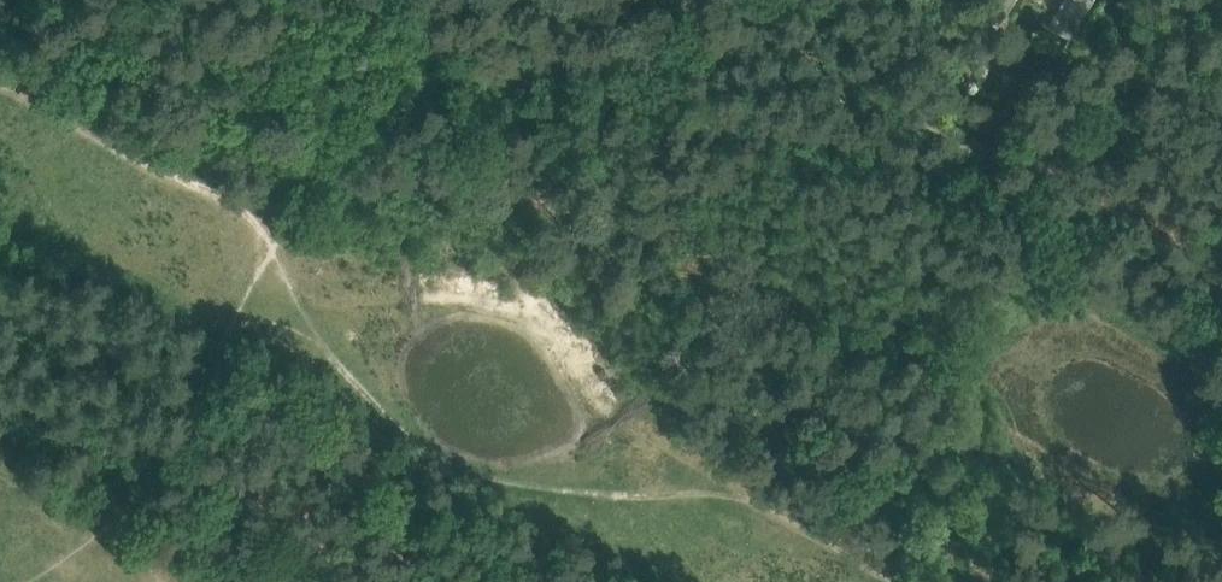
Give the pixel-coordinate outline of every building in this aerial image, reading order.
[(991,6),(985,17),(999,26),(1015,0),(995,0),(991,6)] [(1047,26),(1069,39),(1093,0),(1063,0),(1047,26)]
